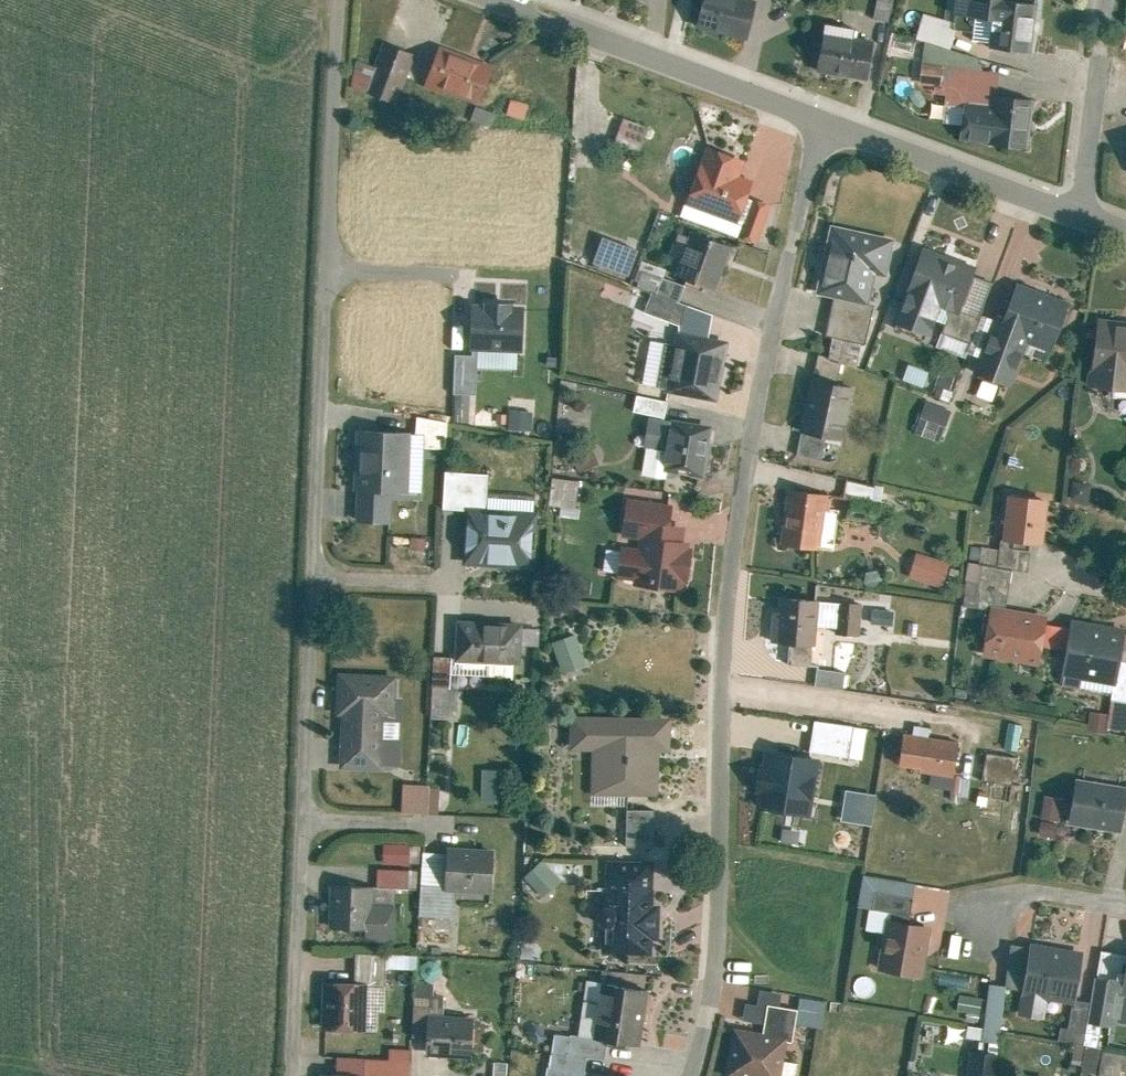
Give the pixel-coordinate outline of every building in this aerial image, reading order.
[(701,31),(749,42),(758,0),(708,0),(701,31)] [(874,18),(891,21),(895,0),(877,0),(874,18)] [(977,29),(975,49),(1033,56),(1039,8),(1009,5),(1009,0),(960,0),(957,26),(977,29)] [(926,17),(918,41),(952,52),(959,28),(926,17)] [(825,38),(820,75),(870,83),(876,46),(825,38)] [(366,93),(398,106),(417,57),(385,45),(366,93)] [(440,52),(427,89),(478,107),(491,70),(440,52)] [(945,69),(925,67),(923,86),(943,88),(945,69)] [(999,76),(948,70),(944,110),(995,115),(999,76)] [(962,144),(1030,153),(1037,104),(997,99),(995,116),(967,112),(962,144)] [(529,108),(513,102),(508,116),(524,122),(529,108)] [(477,110),(471,124),(490,131),(495,117),(477,110)] [(651,130),(627,121),(618,145),(642,154),(651,130)] [(747,164),(708,150),(688,206),(743,226),(753,198),(737,192),(747,164)] [(740,243),(758,249),(772,208),(755,202),(740,243)] [(830,229),(814,298),(866,310),(873,279),(883,282),(892,243),(830,229)] [(677,279),(717,294),(733,252),(693,237),(677,279)] [(642,254),(605,239),(593,271),(630,285),(642,254)] [(972,277),(918,257),(892,328),(927,341),(938,312),(956,319),(972,277)] [(1008,391),(1025,346),(1050,355),(1068,306),(1015,287),(1003,323),(993,319),(972,377),(1008,391)] [(525,310),(475,308),(472,355),(523,357),(525,310)] [(685,309),(680,337),(711,342),(715,319),(685,309)] [(1095,330),(1088,393),(1125,397),(1125,333),(1095,330)] [(942,333),(938,348),(966,355),(970,339),(942,333)] [(670,397),(719,406),(730,345),(711,342),(680,337),(670,397)] [(658,386),(668,342),(654,339),(644,383),(658,386)] [(455,398),(478,399),(480,359),(457,358),(455,398)] [(840,447),(851,393),(808,385),(797,439),(840,447)] [(669,404),(639,399),(637,415),(666,421),(669,404)] [(914,437),(938,445),(948,415),(924,407),(914,437)] [(533,429),(533,410),(511,409),(511,428),(533,429)] [(419,419),(418,450),(448,452),(450,426),(419,419)] [(666,473),(706,481),(715,431),(675,423),(674,427),(652,423),(647,451),(669,455),(666,473)] [(393,495),(409,495),(412,438),(359,435),(356,493),(359,493),(393,495)] [(444,512),(470,514),(466,568),(534,574),(538,515),(486,511),(489,479),(447,475),(444,512)] [(555,477),(553,506),(580,508),(582,478),(555,477)] [(849,517),(879,521),(883,486),(853,482),(849,517)] [(1072,484),(1069,504),(1087,506),(1089,487),(1072,484)] [(393,495),(359,493),(357,527),(392,528),(393,495)] [(778,549),(817,555),(825,499),(786,493),(778,549)] [(1001,545),(1040,550),(1046,505),(1006,500),(1001,545)] [(625,544),(641,547),(639,556),(624,554),(619,584),(635,586),(634,590),(684,597),(692,547),(685,546),(687,530),(674,528),(675,520),(630,514),(625,544)] [(947,568),(915,557),(908,580),(939,590),(947,568)] [(1005,611),(1011,575),(968,568),(961,610),(986,614),(987,608),(1005,611)] [(773,648),(788,649),(786,668),(810,670),(814,631),(816,605),(777,602),(773,648)] [(838,607),(816,605),(814,631),(836,633),(838,607)] [(861,608),(838,607),(835,640),(858,641),(861,608)] [(1044,620),(989,611),(981,660),(1036,669),(1039,650),(1043,628),(1044,620)] [(1123,634),(1066,624),(1065,632),(1061,654),(1057,678),(1114,688),(1118,665),(1123,637),(1123,634)] [(523,628),(459,625),(457,665),(521,668),(523,628)] [(1065,632),(1043,628),(1039,650),(1061,654),(1065,632)] [(1123,637),(1118,665),(1125,666),(1125,638),(1123,637)] [(587,669),(578,638),(554,645),(564,676),(587,669)] [(453,660),(435,659),(433,691),(452,692),(453,660)] [(844,676),(815,672),(813,689),(842,693),(844,676)] [(405,702),(396,701),(397,679),(340,676),(338,720),(343,720),(341,774),(380,775),(381,771),(402,772),(405,702)] [(1087,734),(1104,737),(1107,718),(1090,716),(1087,734)] [(672,721),(572,720),(572,755),(594,755),(593,797),(660,798),(660,756),(671,756),(672,721)] [(1017,753),(1017,720),(1004,720),(1004,753),(1017,753)] [(853,731),(813,725),(807,757),(847,764),(853,731)] [(957,747),(903,738),(897,772),(951,782),(957,747)] [(755,813),(808,821),(817,764),(764,756),(755,813)] [(1014,762),(986,757),(982,784),(1009,788),(1014,762)] [(482,807),(511,808),(513,776),(483,775),(482,807)] [(431,789),(406,788),(405,816),(431,817),(431,789)] [(1072,791),(1065,829),(1118,838),(1125,801),(1072,791)] [(838,826),(870,831),(875,801),(843,795),(838,826)] [(1039,823),(1057,826),(1061,803),(1043,800),(1039,823)] [(628,851),(655,851),(655,814),(628,814),(628,851)] [(1054,827),(1039,825),(1038,839),(1053,841),(1054,827)] [(494,854),(448,852),(448,857),(447,891),(447,895),(493,897),(494,854)] [(425,890),(447,891),(448,857),(426,857),(425,890)] [(661,909),(653,909),(653,865),(607,865),(608,934),(619,934),(619,959),(653,959),(653,944),(660,944),(661,909)] [(561,883),(544,866),(527,882),(544,900),(561,883)] [(409,874),(380,873),(379,893),(408,894),(409,874)] [(876,976),(921,984),(927,946),(941,949),(950,893),(862,879),(857,912),(867,913),(864,936),(882,939),(876,976)] [(395,910),(374,909),(374,889),(330,889),(330,935),(367,935),(367,945),(394,946),(395,910)] [(1125,951),(1124,959),(1119,987),(1117,999),(1122,1001),(1118,1026),(1125,1027),(1125,951)] [(1080,960),(1028,952),(1017,1018),(1043,1023),(1047,1004),(1071,1009),(1080,960)] [(1099,954),(1094,983),(1119,987),(1124,959),(1099,954)] [(1094,983),(1086,1028),(1110,1032),(1117,999),(1119,987),(1094,983)] [(323,1035),(367,1036),(369,989),(325,987),(323,1035)] [(435,987),(417,987),(415,1039),(431,1039),(431,1046),(476,1048),(477,1018),(444,1017),(445,999),(434,999),(435,987)] [(597,1042),(641,1050),(650,995),(605,988),(597,1042)] [(982,1044),(998,1046),(1005,991),(989,989),(982,1044)] [(960,1012),(982,1015),(985,998),(963,995),(960,1012)] [(810,1026),(822,1028),(826,1007),(814,1004),(810,1026)] [(763,1028),(762,1036),(733,1032),(726,1075),(780,1075),(784,1046),(792,1047),(797,1014),(743,1005),(740,1024),(763,1028)] [(1081,1075),(1125,1075),(1125,1058),(1085,1052),(1081,1075)] [(391,1064),(339,1061),(338,1075),(412,1075),(413,1054),(391,1053),(391,1064)] [(996,1061),(969,1057),(966,1075),(994,1075),(996,1061)]
